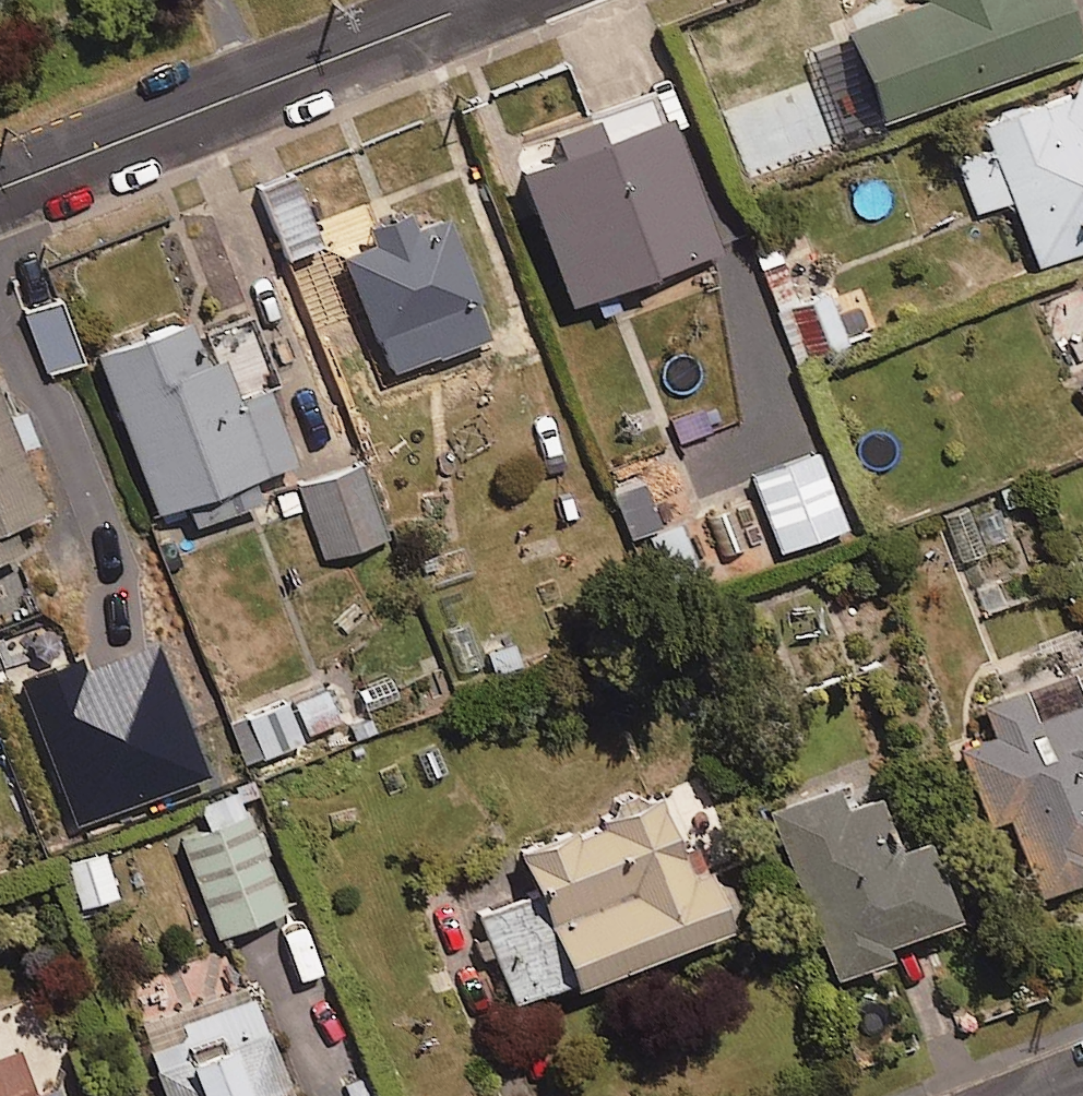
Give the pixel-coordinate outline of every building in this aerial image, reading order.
[(844,26),(881,120),(1077,44),(1060,0),(910,0),(844,26)] [(1078,63),(1062,97),(1043,105),(1040,96),(978,120),(989,149),(956,161),(975,212),(1010,198),(1035,262),(1082,244),(1082,66),(1078,63)] [(572,302),(716,245),(657,97),(552,138),(557,150),(517,165),(572,302)] [(284,255),(318,243),(294,177),(260,190),(284,255)] [(444,215),(412,227),(404,208),(363,225),(370,242),(342,254),(389,373),(491,333),(444,215)] [(45,372),(79,359),(57,300),(23,313),(45,372)] [(253,323),(194,345),(184,319),(95,353),(156,512),(186,500),(194,523),(258,499),(249,475),(291,459),(263,386),(275,381),(253,323)] [(1,410),(0,407),(0,553),(18,546),(8,521),(40,508),(15,446),(31,440),(17,404),(1,410)] [(779,550),(843,524),(814,450),(750,475),(779,550)] [(323,556),(384,537),(361,464),(300,483),(323,556)] [(630,536),(658,526),(642,482),(614,492),(630,536)] [(665,579),(694,569),(680,524),(651,533),(665,579)] [(84,657),(20,682),(79,830),(213,776),(162,647),(91,674),(84,657)] [(1071,667),(981,703),(992,731),(957,745),(988,824),(1008,816),(1038,892),(1082,875),(1082,698),(1071,667)] [(302,732),(335,719),(323,688),(236,720),(250,760),(305,740),(302,732)] [(701,863),(684,870),(652,790),(513,845),(530,886),(475,908),(491,948),(512,1001),(568,979),(571,986),(726,924),(701,863)] [(923,837),(896,847),(875,790),(826,808),(820,793),(771,811),(831,974),(885,955),(880,941),(952,915),(923,837)] [(212,933),(281,908),(241,800),(172,826),(212,933)] [(252,996),(174,1024),(180,1039),(148,1051),(164,1095),(288,1095),(252,996)] [(26,1095),(56,1095),(53,1086),(26,1095)]
